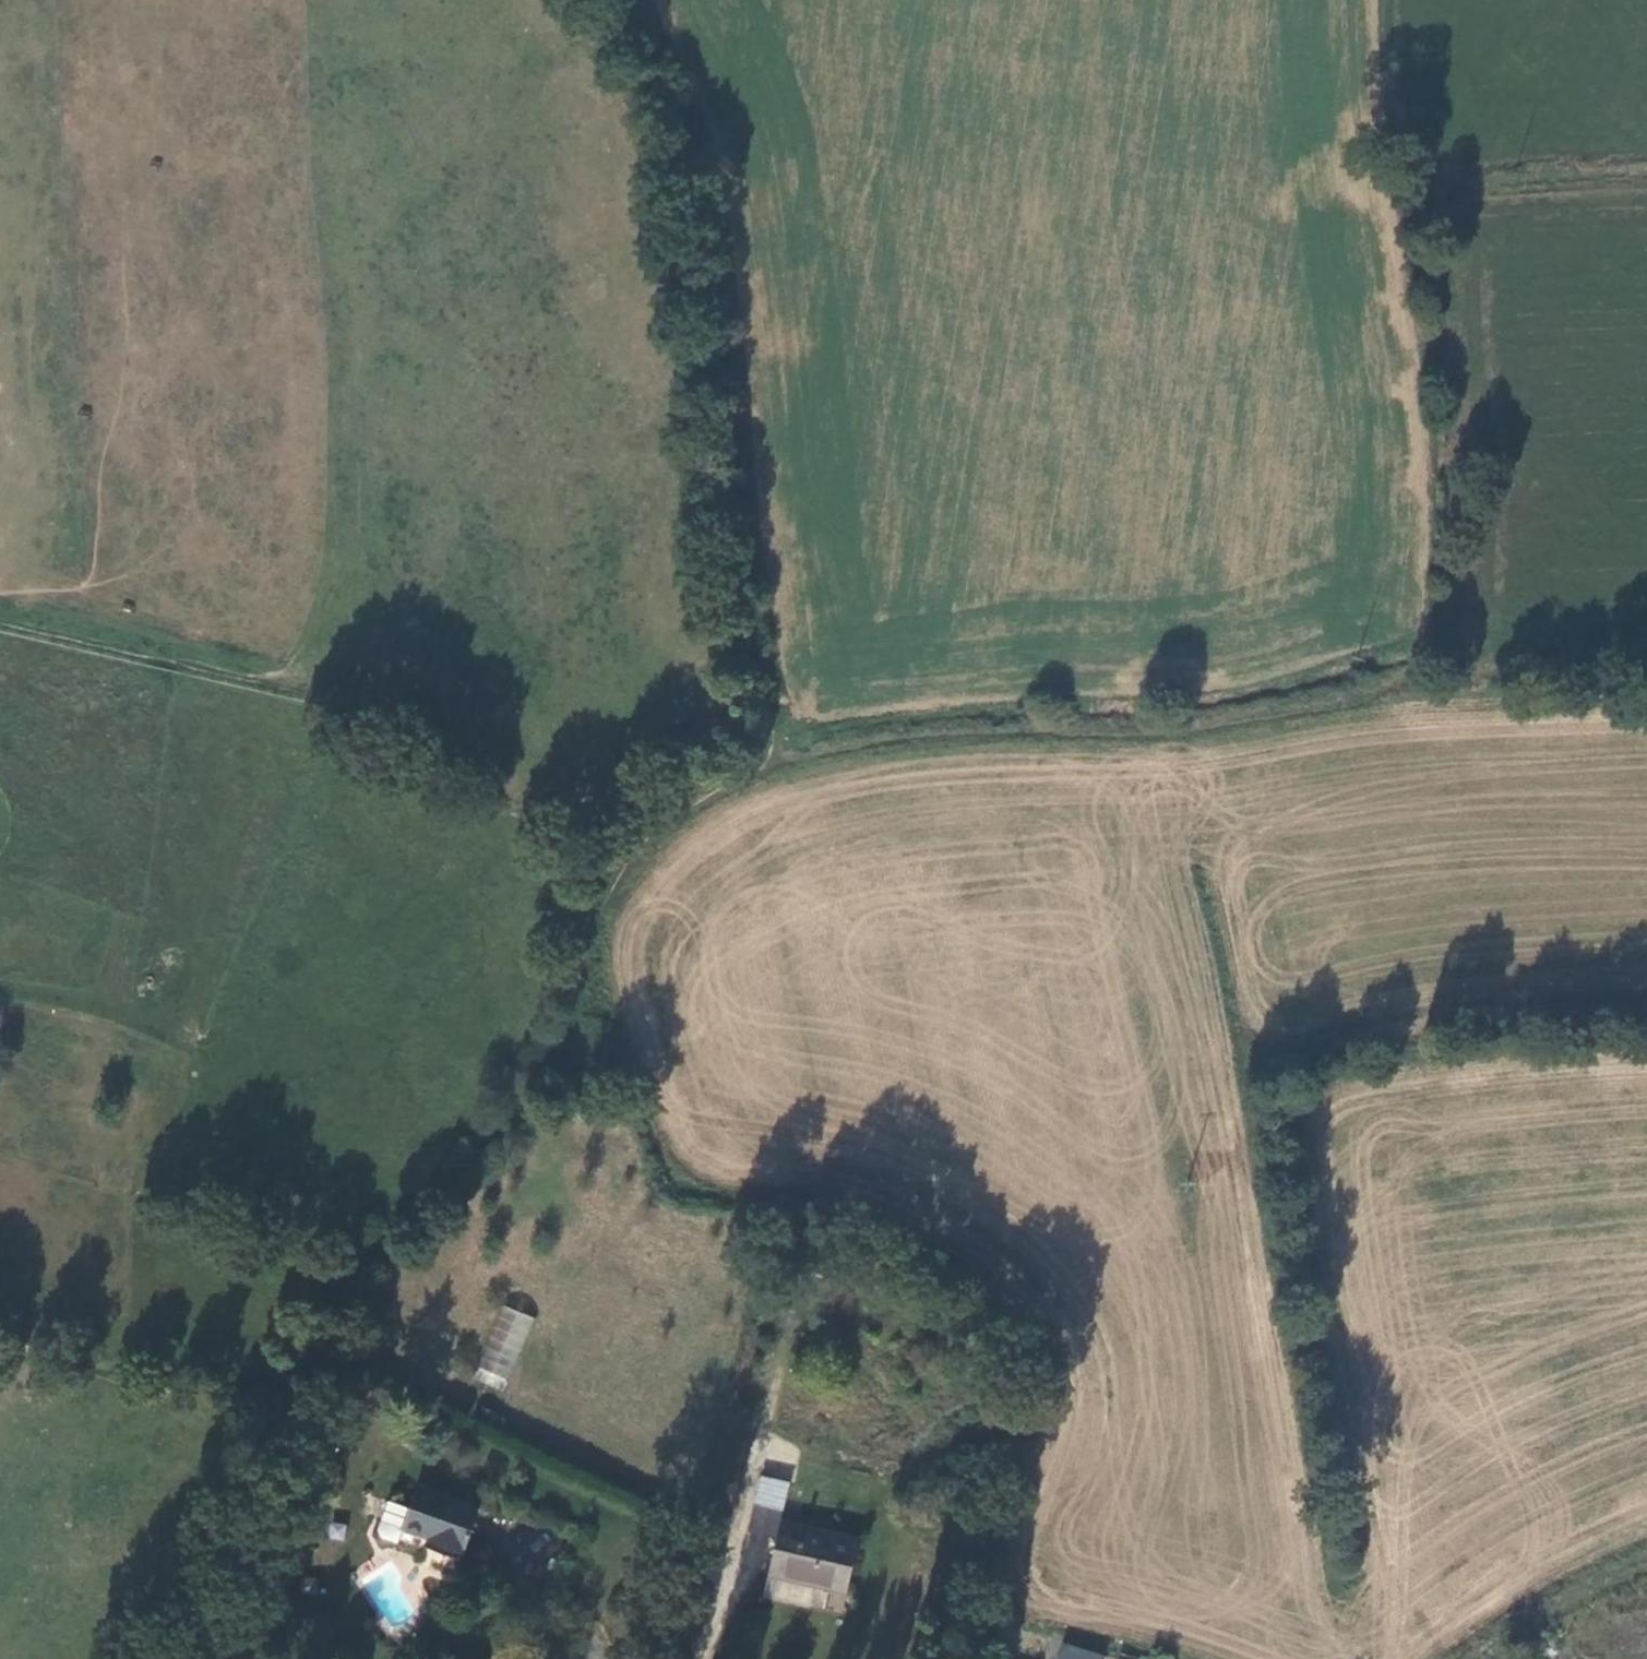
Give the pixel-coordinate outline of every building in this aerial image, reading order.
[(508,1390),(531,1314),(498,1304),(475,1380),(508,1390)] [(472,1509),(409,1487),(401,1510),(380,1503),(370,1533),(368,1534),(371,1540),(374,1539),(390,1545),(392,1540),(418,1549),(421,1540),(431,1543),(429,1552),(454,1561),(472,1509)] [(748,1503),(742,1531),(770,1537),(762,1574),(840,1591),(853,1537),(776,1520),(778,1510),(748,1503)] [(1059,1646),(1056,1658),(1099,1658),(1059,1646)]
